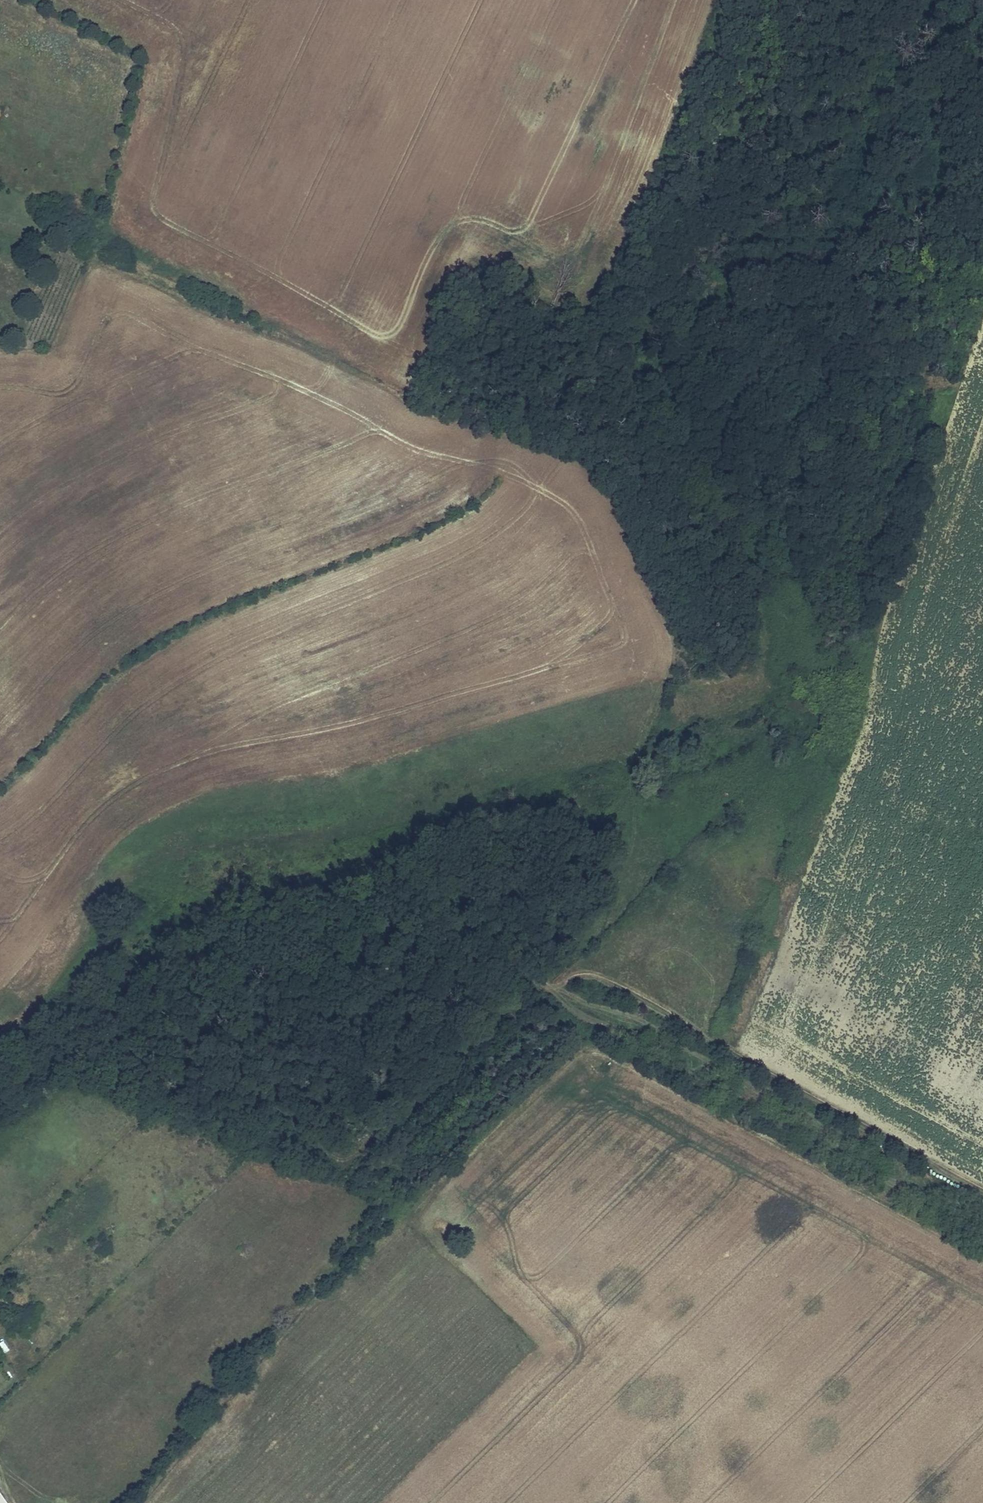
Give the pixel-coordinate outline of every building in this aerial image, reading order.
[(9,1352),(5,1341),(0,1343),(0,1348),(2,1354),(9,1352)]
